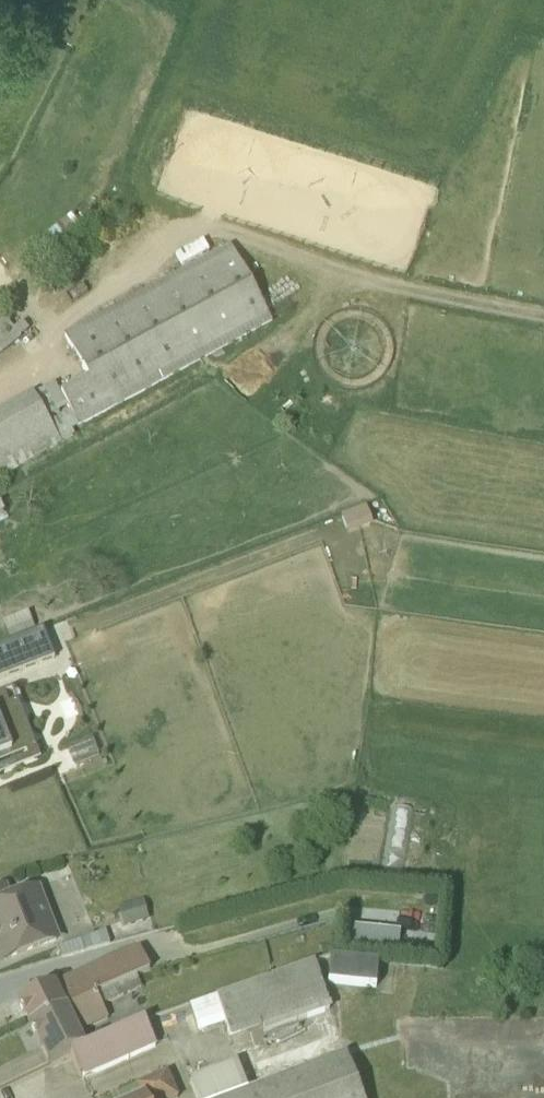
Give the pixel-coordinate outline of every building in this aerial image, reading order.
[(205,248),(177,260),(183,273),(211,261),(205,248)] [(86,387),(60,402),(67,416),(69,419),(58,425),(48,431),(46,428),(32,403),(30,401),(0,419),(0,487),(60,453),(60,452),(73,443),(70,439),(270,330),(228,252),(63,342),(86,387)] [(28,338),(21,330),(12,337),(0,323),(0,361),(28,338)] [(53,392),(32,403),(46,428),(67,416),(60,402),(53,392)] [(9,644),(35,638),(31,620),(5,626),(9,644)] [(53,666),(45,639),(0,652),(0,680),(53,666)] [(18,776),(0,743),(0,784),(16,777),(18,776)] [(0,896),(0,958),(4,967),(59,949),(38,895),(10,905),(5,893),(0,896)] [(116,916),(122,935),(147,928),(141,908),(116,916)] [(346,934),(343,962),(396,967),(399,940),(346,934)] [(56,954),(59,965),(108,952),(104,938),(56,954)] [(115,962),(17,1011),(28,1033),(147,978),(138,957),(115,962)] [(329,966),(326,991),(374,996),(377,971),(336,967),(329,966)] [(313,969),(189,1013),(198,1040),(223,1032),(229,1049),(261,1038),(262,1042),(330,1018),(313,969)] [(141,996),(136,984),(28,1033),(47,1071),(84,1054),(78,1042),(107,1028),(101,1014),(140,996),(141,996)] [(70,1060),(81,1086),(153,1054),(143,1029),(70,1060)] [(344,1061),(247,1097),(358,1097),(344,1061)] [(235,1070),(188,1088),(192,1097),(247,1097),(235,1070)] [(166,1080),(137,1092),(139,1097),(173,1097),(166,1080)]
